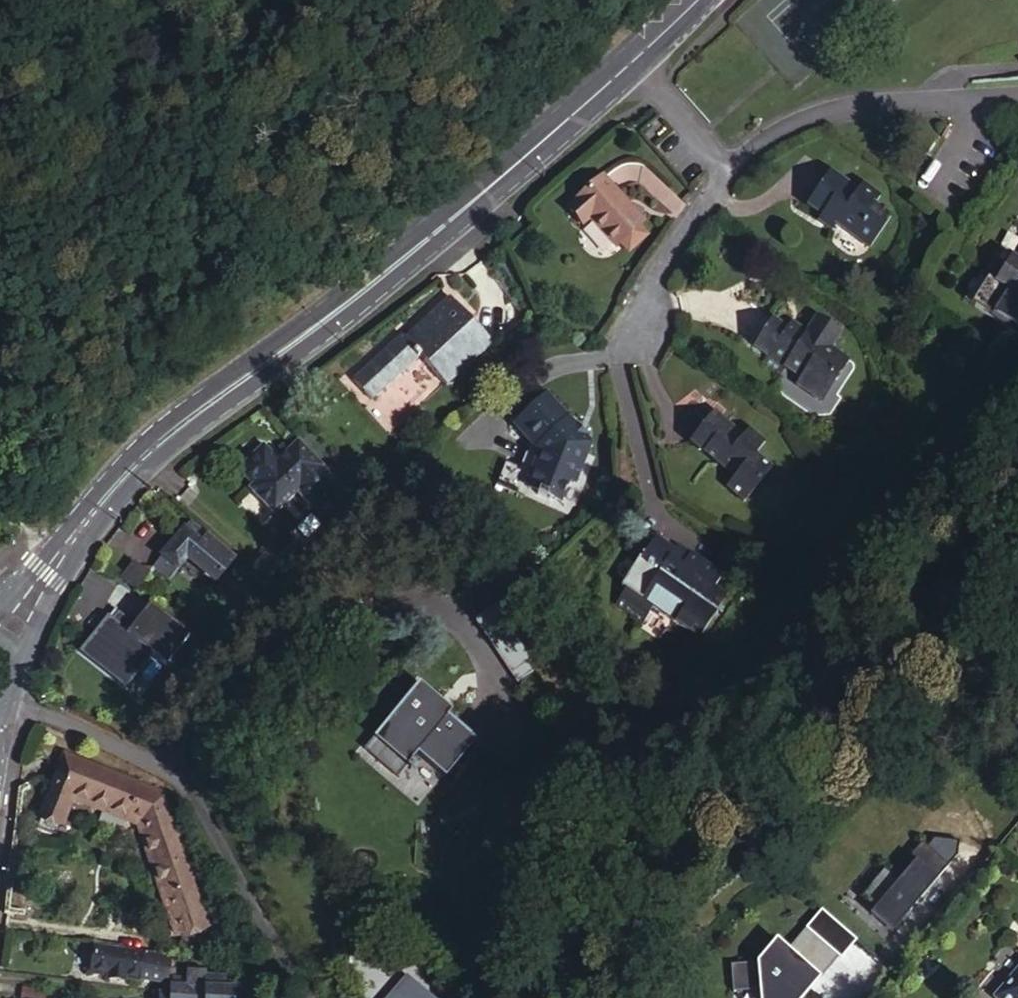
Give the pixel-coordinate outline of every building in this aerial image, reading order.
[(806,200),(820,210),(832,218),(869,243),(890,211),(873,200),(879,192),(860,180),(855,188),(827,169),(806,200)] [(616,242),(623,236),(641,219),(644,217),(604,172),(570,203),(585,221),(592,214),(616,242)] [(828,225),(832,218),(820,210),(816,216),(828,225)] [(650,228),(641,219),(623,236),(631,245),(650,228)] [(1012,267),(1017,258),(1017,249),(1012,250),(1005,259),(1006,265),(1012,267)] [(959,311),(1013,347),(1015,342),(1017,344),(1017,258),(1012,267),(1009,271),(999,265),(991,277),(983,272),(959,311)] [(400,333),(350,378),(369,399),(418,354),(446,384),(492,342),(449,295),(403,336),(400,333)] [(768,316),(748,345),(764,355),(760,361),(774,371),(779,364),(795,375),(791,381),(813,396),(827,374),(833,379),(847,357),(829,346),(839,331),(812,313),(802,329),(797,336),(783,326),(768,316)] [(788,319),(783,326),(797,336),(802,329),(788,319)] [(819,400),(833,379),(827,374),(813,396),(819,400)] [(539,394),(508,425),(530,446),(523,463),(527,465),(519,485),(531,489),(529,493),(541,498),(543,494),(552,497),(560,479),(566,481),(578,452),(576,451),(582,437),(576,431),(572,435),(563,427),(567,423),(539,394)] [(711,409),(704,418),(715,429),(723,419),(711,409)] [(704,418),(687,438),(732,475),(723,486),(741,500),(769,464),(753,451),(762,439),(745,425),(740,433),(723,419),(715,429),(704,418)] [(576,431),(567,423),(563,427),(572,435),(576,431)] [(337,485),(296,443),(277,462),(262,448),(236,476),(250,490),(246,494),(272,519),(296,495),(311,511),(337,485)] [(189,527),(185,523),(178,532),(182,536),(189,527)] [(618,580),(608,596),(637,614),(647,597),(692,624),(719,578),(706,570),(712,560),(679,541),(677,545),(644,525),(631,548),(629,546),(612,576),(618,580)] [(182,536),(178,532),(146,575),(165,589),(184,563),(212,584),(231,559),(189,527),(182,536)] [(131,564),(121,578),(135,590),(146,575),(131,564)] [(151,605),(149,603),(125,636),(166,666),(183,644),(143,615),(151,605)] [(190,634),(151,605),(143,615),(183,644),(190,634)] [(417,688),(378,735),(389,743),(375,759),(398,777),(420,750),(448,773),(473,741),(446,718),(442,723),(428,711),(435,703),(417,688)] [(449,714),(435,703),(428,711),(442,723),(446,718),(449,714)] [(378,735),(365,750),(375,759),(389,743),(378,735)] [(68,751),(42,809),(65,820),(77,792),(142,822),(170,935),(174,934),(186,931),(196,928),(201,926),(167,795),(68,751)] [(881,869),(856,898),(888,925),(903,908),(907,911),(946,866),(919,843),(890,877),(881,869)] [(186,931),(174,934),(178,946),(182,948),(200,943),(196,928),(186,931)] [(808,992),(801,986),(810,975),(818,982),(839,957),(806,929),(785,952),(774,943),(754,966),(728,968),(730,987),(756,985),(757,997),(804,997),(808,992)] [(172,957),(97,946),(93,974),(112,976),(110,982),(128,984),(128,979),(142,981),(142,978),(168,981),(172,957)] [(994,997),(1017,997),(1017,969),(994,997)] [(399,970),(376,997),(433,997),(399,970)] [(235,987),(224,986),(225,975),(202,974),(186,975),(186,983),(173,983),(173,989),(169,989),(169,995),(159,994),(159,997),(234,997),(235,987)] [(21,997),(43,997),(44,991),(22,989),(21,997)]
